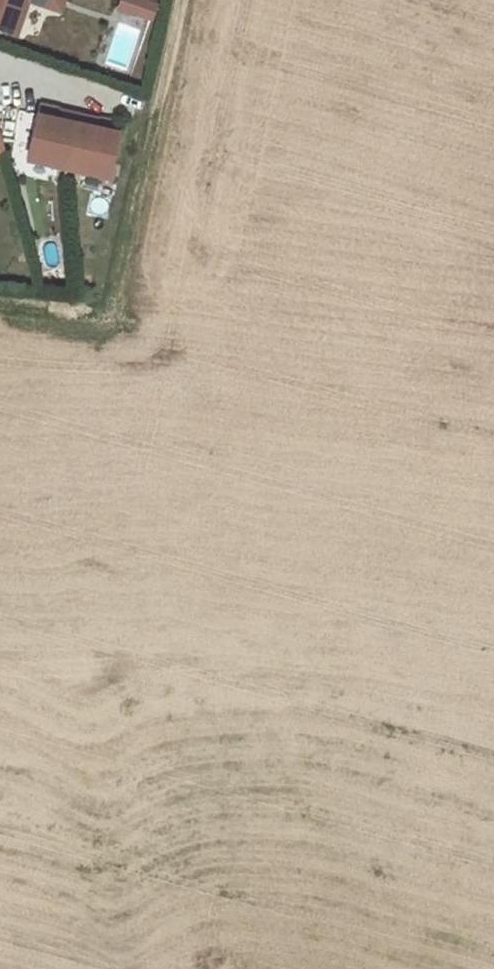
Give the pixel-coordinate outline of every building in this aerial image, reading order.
[(15,35),(27,0),(48,7),(50,0),(0,0),(0,30),(15,35)] [(48,7),(59,11),(63,0),(50,0),(48,7)] [(113,7),(150,20),(156,1),(154,0),(116,0),(113,7)] [(41,103),(38,116),(58,120),(60,112),(61,108),(41,103)] [(66,168),(78,116),(60,112),(58,120),(38,116),(36,115),(26,159),(66,168)] [(97,120),(78,116),(66,168),(105,178),(116,134),(114,134),(95,129),(97,120)] [(97,120),(95,129),(114,134),(117,121),(98,117),(97,120)]
